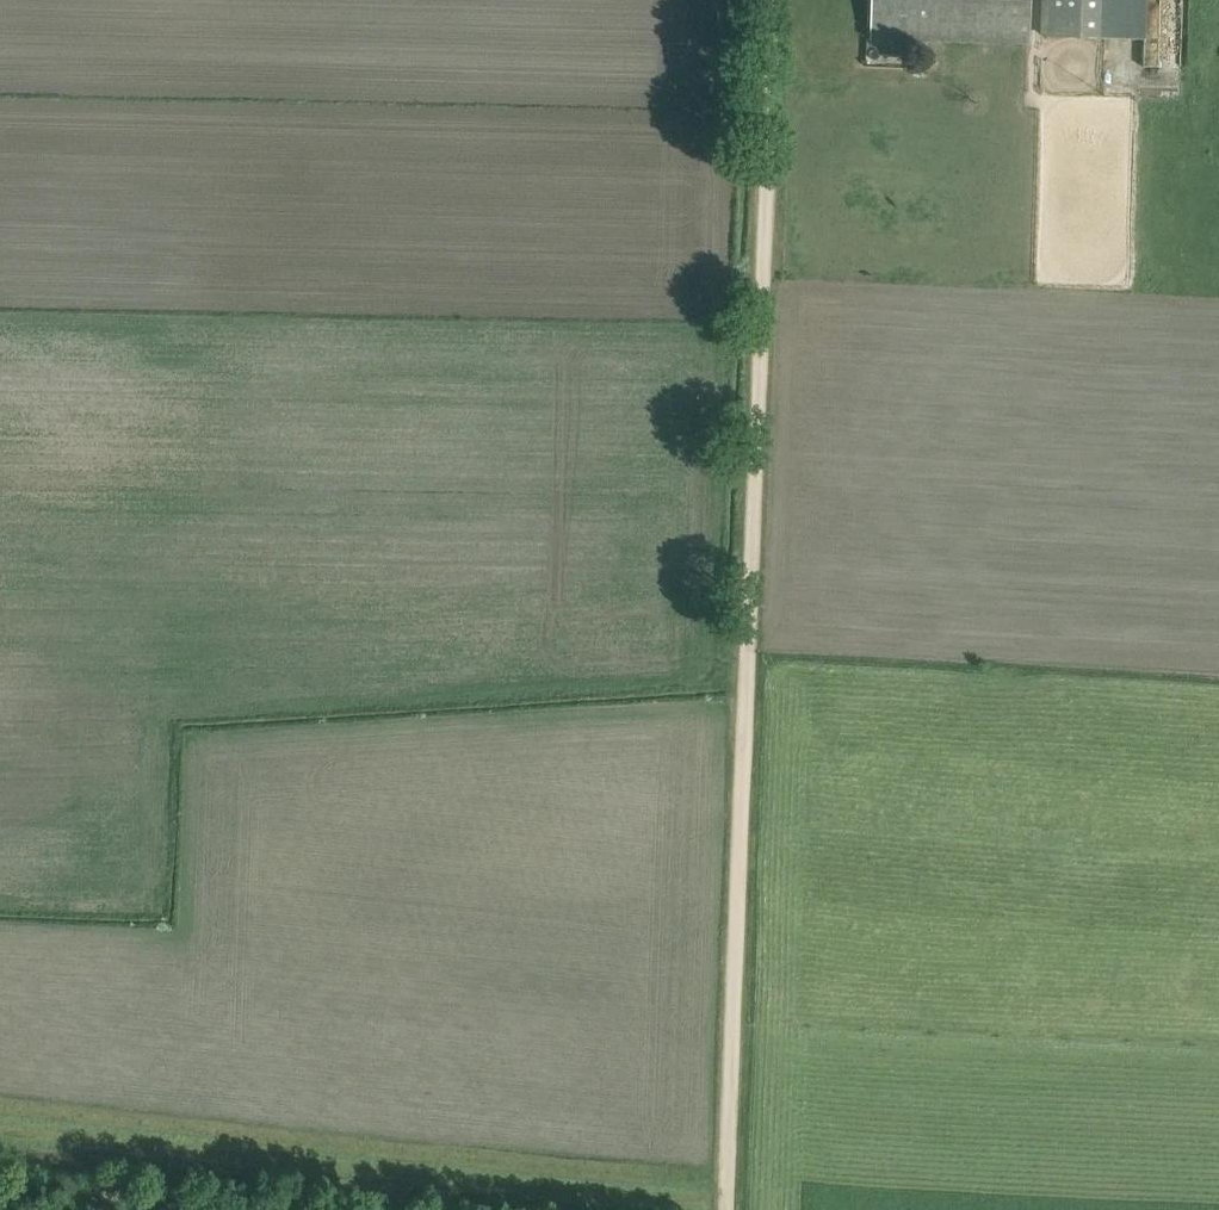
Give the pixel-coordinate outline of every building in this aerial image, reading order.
[(1033,0),(873,0),(872,39),(1031,44),(1033,0)] [(1145,40),(1147,0),(1043,0),(1042,35),(1145,40)]
